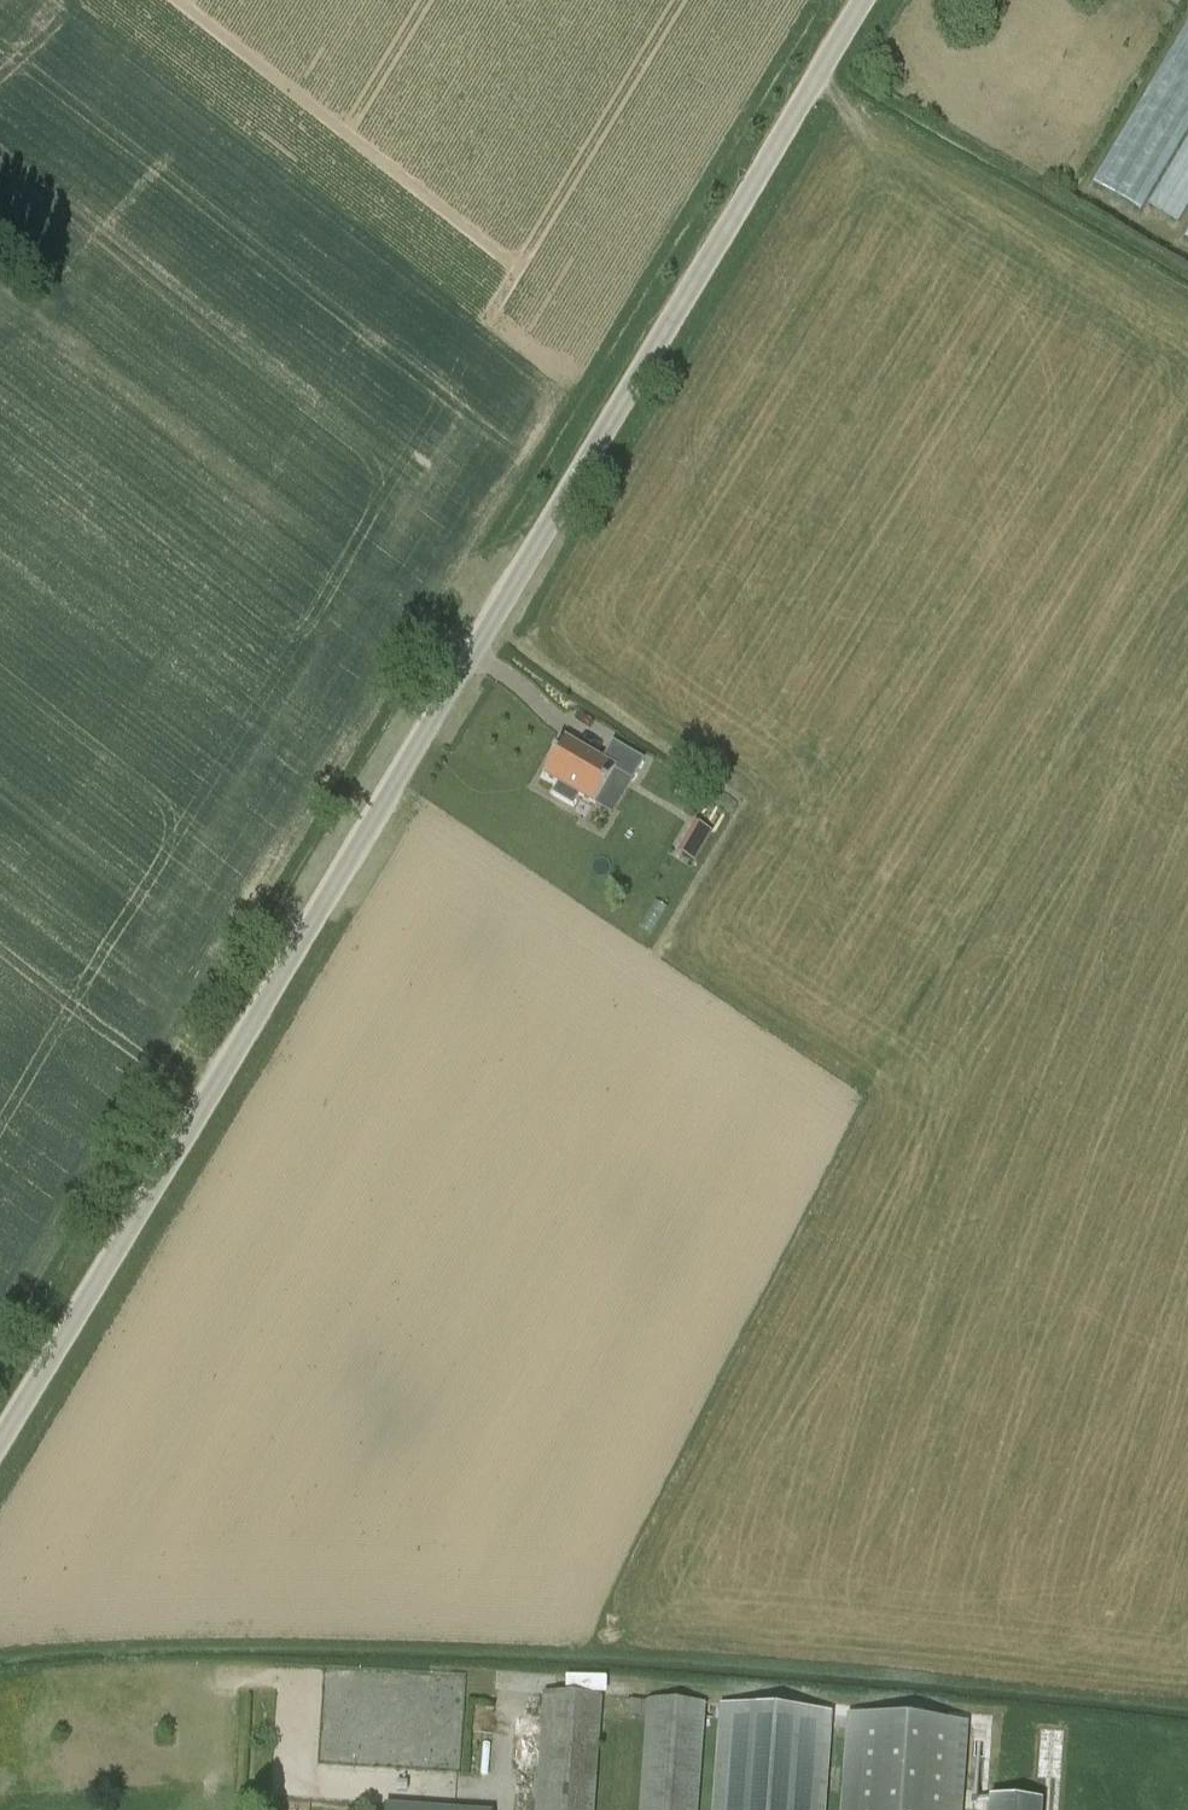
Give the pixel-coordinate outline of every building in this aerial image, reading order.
[(603,761),(564,738),(543,774),(559,784),(554,794),(573,805),(578,795),(595,804),(615,769),(631,779),(642,761),(613,744),(603,761)] [(697,825),(681,851),(694,859),(710,833),(697,825)] [(602,1695),(543,1691),(534,1809),(594,1809),(602,1695)] [(706,1703),(646,1699),(638,1809),(698,1809),(706,1703)] [(831,1712),(722,1704),(715,1809),(824,1809),(831,1712)] [(970,1721),(850,1713),(843,1809),(964,1809),(970,1721)] [(990,1798),(989,1809),(1041,1809),(1042,1802),(990,1798)]
